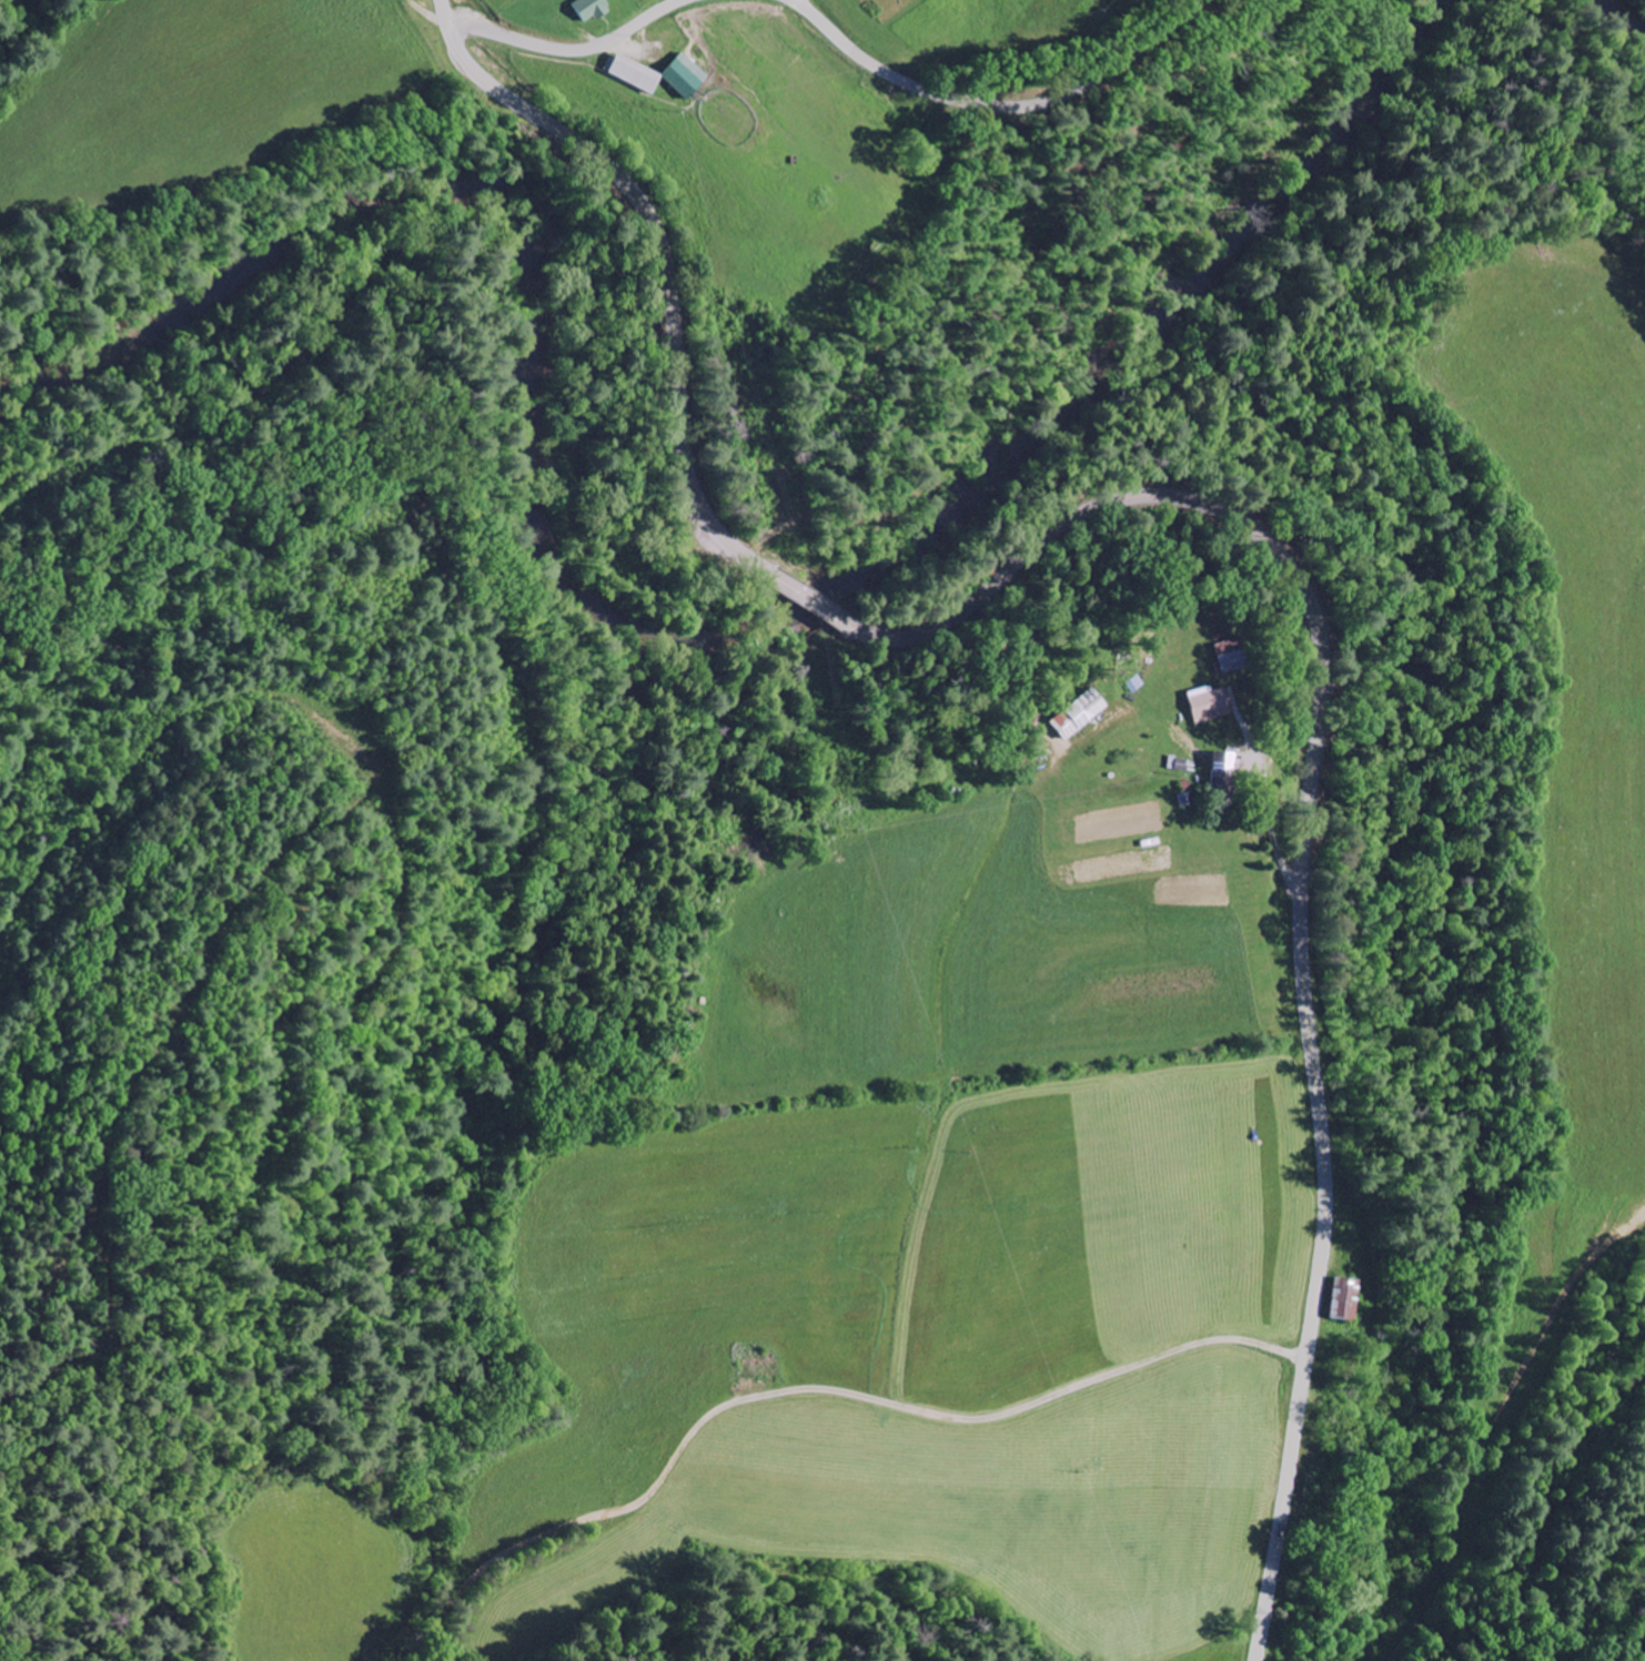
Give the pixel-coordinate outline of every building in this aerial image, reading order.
[(563,4),(574,26),(604,12),(598,0),(573,0),(563,4)] [(701,79),(675,54),(651,77),(678,103),(701,79)] [(653,77),(607,55),(597,75),(643,98),(653,77)] [(1213,646),(1219,675),(1238,671),(1231,642),(1213,646)] [(1193,727),(1230,716),(1222,688),(1209,692),(1207,687),(1184,694),(1193,727)] [(1064,742),(1102,707),(1084,688),(1046,723),(1064,742)] [(1207,780),(1228,780),(1229,754),(1208,753),(1207,780)] [(1325,1320),(1350,1322),(1353,1282),(1329,1279),(1325,1320)]
